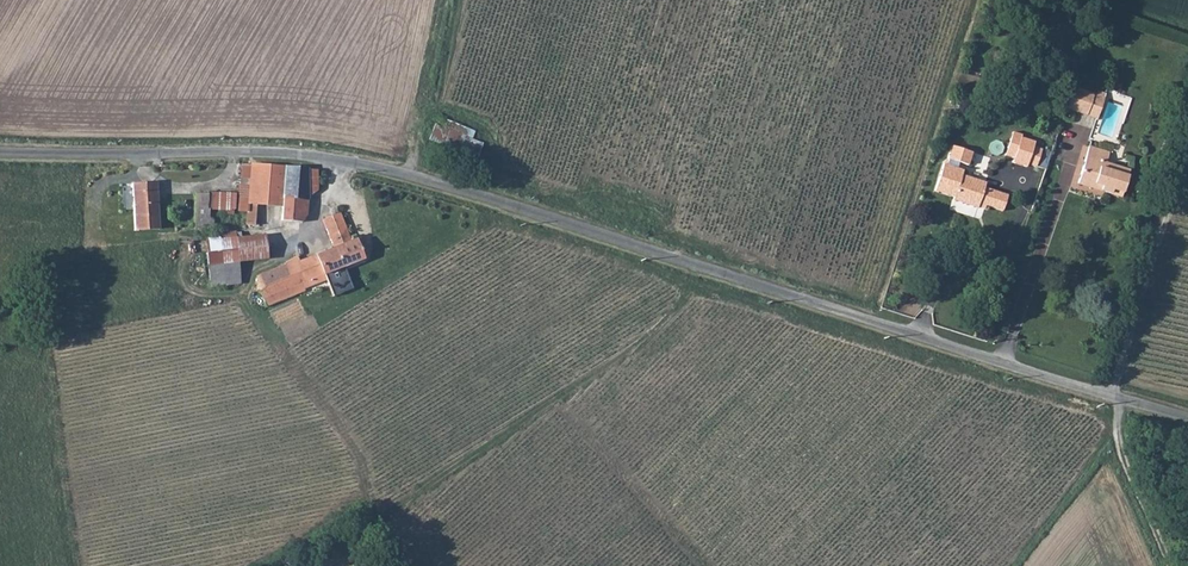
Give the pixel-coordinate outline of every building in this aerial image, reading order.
[(1074,88),(1067,109),(1096,118),(1102,98),(1074,88)] [(471,139),(474,131),(460,126),(452,152),(477,160),(482,143),(471,139)] [(1032,144),(1022,141),(1016,162),(1026,166),(1031,147),(1032,144)] [(952,146),(948,160),(967,166),(972,152),(952,146)] [(1036,175),(1038,171),(1043,155),(1044,151),(1031,147),(1026,166),(1024,170),(1036,175)] [(1105,161),(1107,153),(1088,147),(1077,183),(1121,197),(1129,169),(1105,161)] [(1053,158),(1043,155),(1038,171),(1046,175),(1053,158)] [(241,216),(247,167),(238,166),(233,216),(241,216)] [(959,176),(960,173),(943,166),(934,193),(953,200),(952,202),(978,210),(981,205),(1002,212),(1007,197),(986,190),(986,185),(959,176)] [(274,197),(300,200),(303,172),(247,167),(241,216),(240,227),(246,228),(249,206),(273,208),(274,197)] [(310,194),(312,173),(303,172),(300,200),(310,194)] [(158,226),(154,180),(133,182),(136,228),(158,226)] [(204,194),(203,207),(206,207),(230,207),(230,193),(204,194)] [(193,194),(191,227),(208,227),(209,219),(206,219),(206,207),(203,207),(204,194),(193,194)] [(293,225),(299,221),(300,200),(274,197),(273,208),(272,222),(293,225)] [(316,221),(322,233),(338,226),(331,214),(316,221)] [(265,301),(349,264),(340,243),(345,241),(338,226),(322,233),(328,247),(294,262),(285,269),(288,275),(262,287),(257,289),(260,294),(252,299),(259,310),(268,306),(265,301)] [(264,258),(262,237),(229,240),(231,262),(234,262),(264,258)] [(340,243),(349,264),(362,259),(353,237),(345,241),(340,243)] [(215,263),(231,262),(229,240),(213,241),(214,243),(215,263)] [(204,244),(208,288),(216,287),(215,263),(214,243),(204,244)] [(234,262),(231,262),(215,263),(216,287),(236,285),(234,262)]
